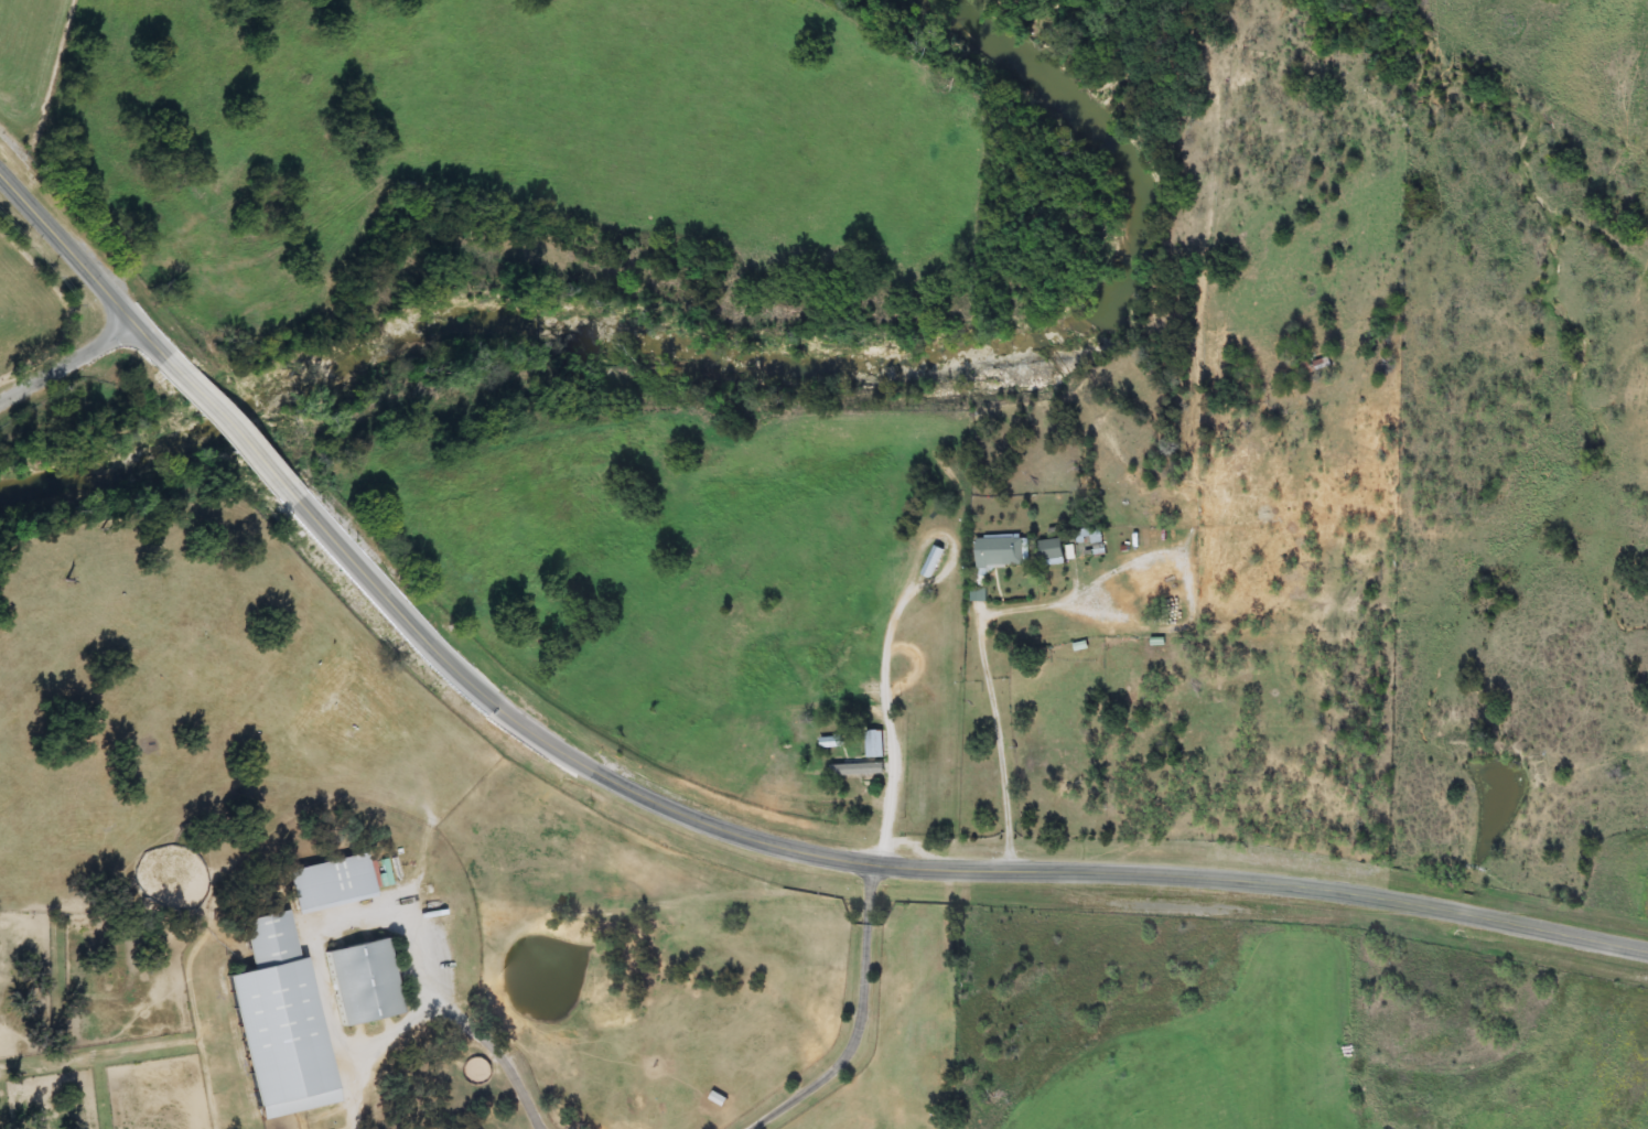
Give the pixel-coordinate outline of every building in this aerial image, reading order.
[(1303,372),(1302,362),(1329,359),(1329,369),(1303,372)] [(1080,538),(1079,529),(1102,528),(1103,551),(1092,551),(1092,537),(1080,538)] [(1023,539),(1023,566),(985,566),(985,539),(1023,539)] [(884,757),(868,757),(868,731),(884,731),(884,757)] [(843,749),(822,751),(821,738),(842,735),(843,749)] [(834,776),(834,765),(885,765),(885,776),(834,776)] [(377,900),(297,915),(288,870),(367,853),(377,900)] [(311,957),(340,1104),(260,1119),(233,975),(252,971),(243,920),(290,910),(300,959),(311,957)] [(328,950),(389,938),(405,1014),(345,1026),(328,950)]
